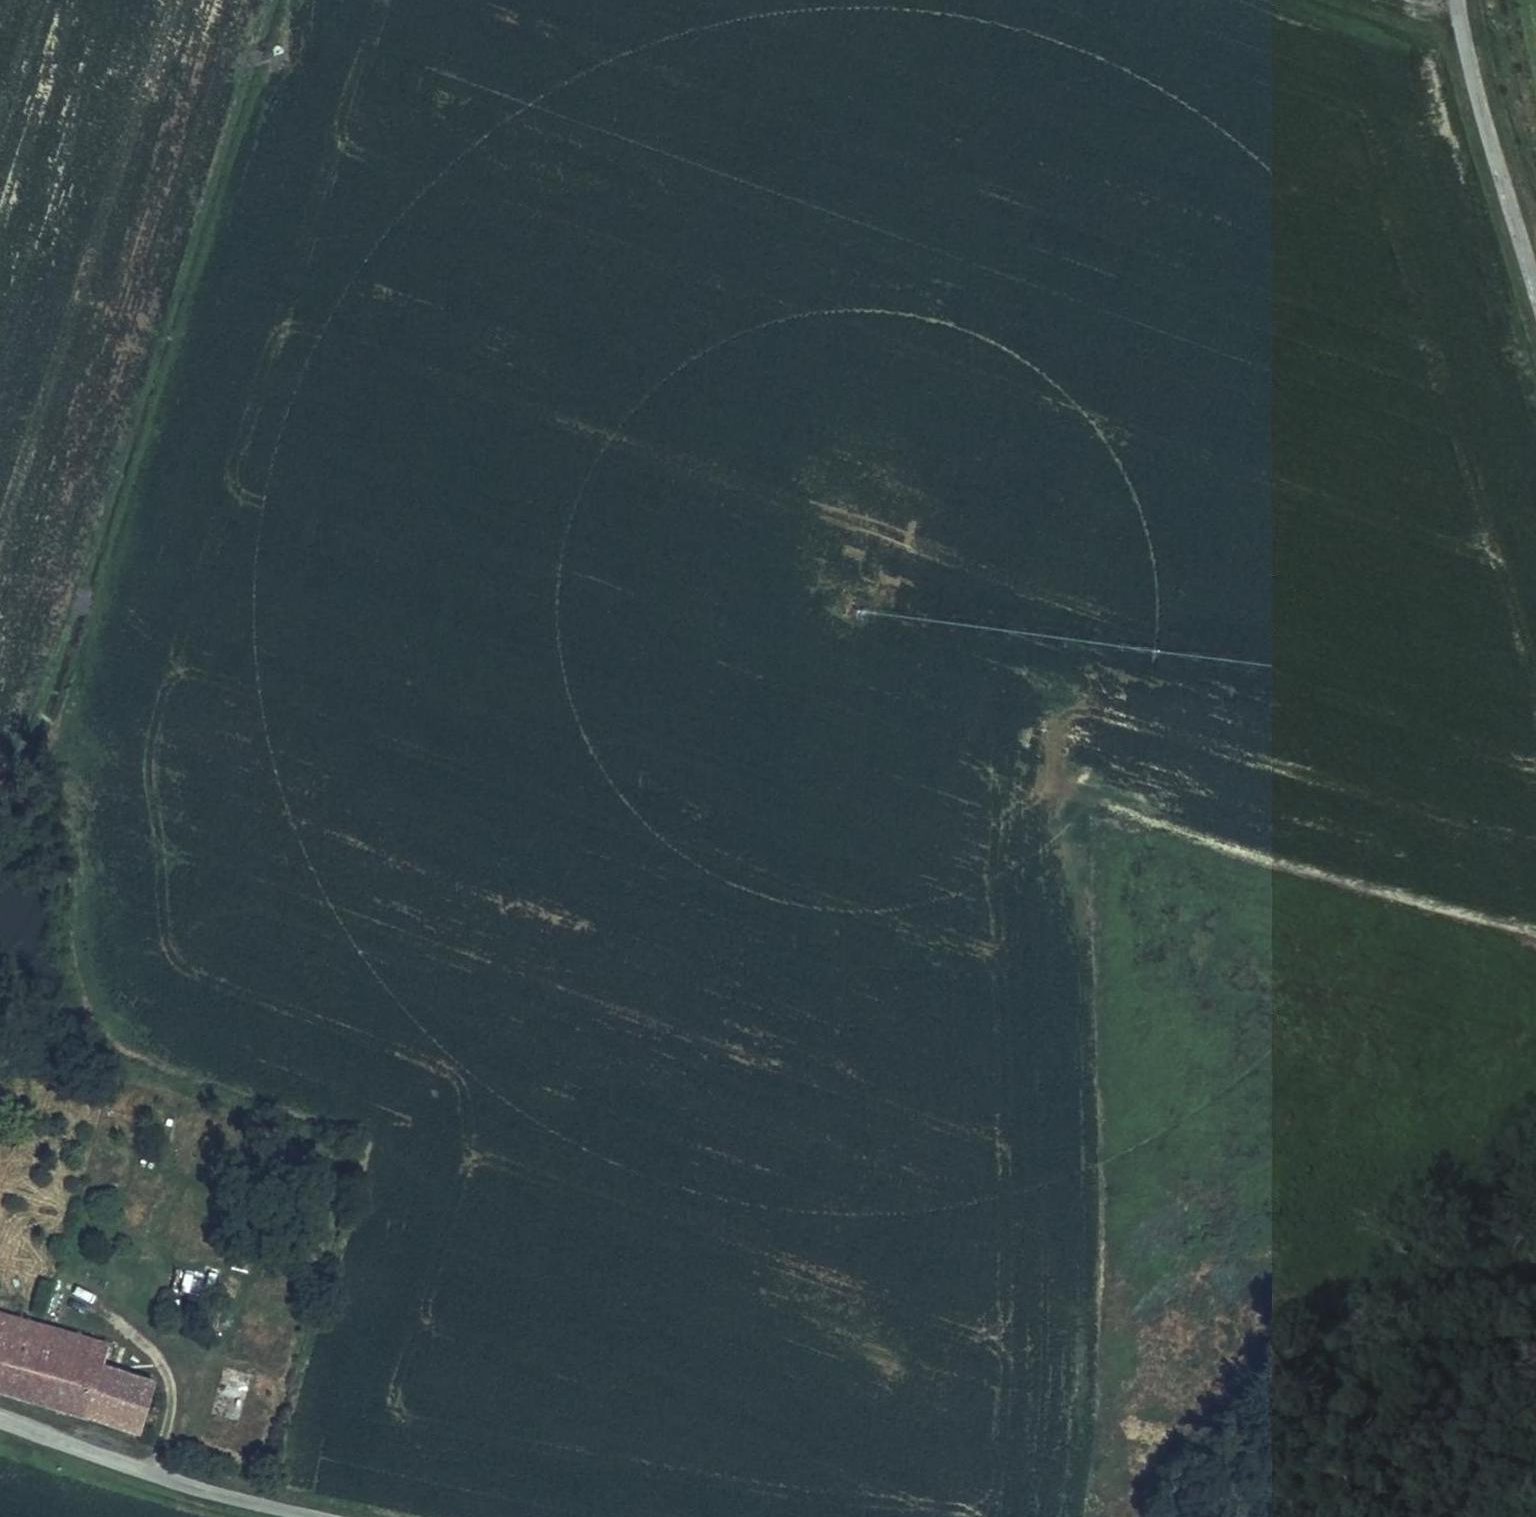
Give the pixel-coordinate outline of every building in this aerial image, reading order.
[(179,1288),(212,1293),(215,1275),(182,1269),(179,1288)] [(29,1349),(35,1334),(0,1322),(0,1339),(29,1349)] [(37,1326),(35,1334),(29,1349),(23,1368),(88,1390),(80,1414),(134,1433),(150,1387),(95,1368),(102,1348),(39,1326),(37,1326)] [(1,1375),(4,1366),(20,1372),(21,1368),(23,1368),(29,1349),(0,1339),(0,1375),(1,1375)] [(0,1378),(0,1387),(80,1414),(88,1390),(23,1368),(21,1368),(20,1372),(4,1366),(1,1375),(0,1378)] [(241,1417),(250,1375),(223,1368),(214,1411),(241,1417)]
